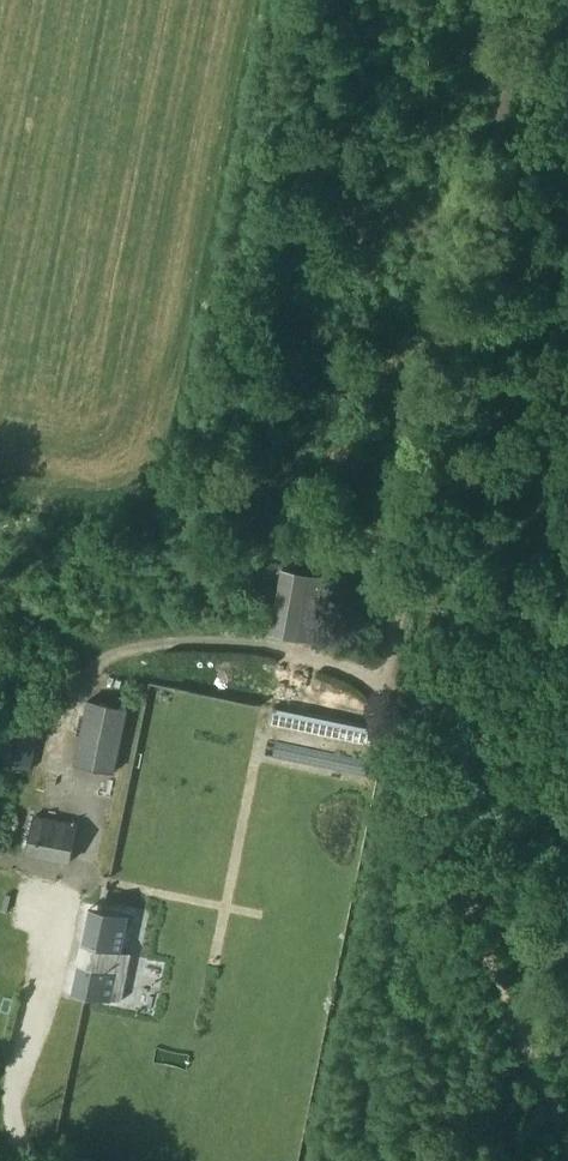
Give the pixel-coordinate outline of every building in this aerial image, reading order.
[(278,586),(269,636),(312,643),(322,576),(280,570),(278,586)] [(86,700),(73,764),(114,773),(127,707),(86,700)] [(77,825),(31,817),(25,854),(70,864),(77,825)] [(89,907),(82,942),(71,992),(85,995),(121,1002),(131,953),(122,951),(129,915),(104,910),(89,907)]
